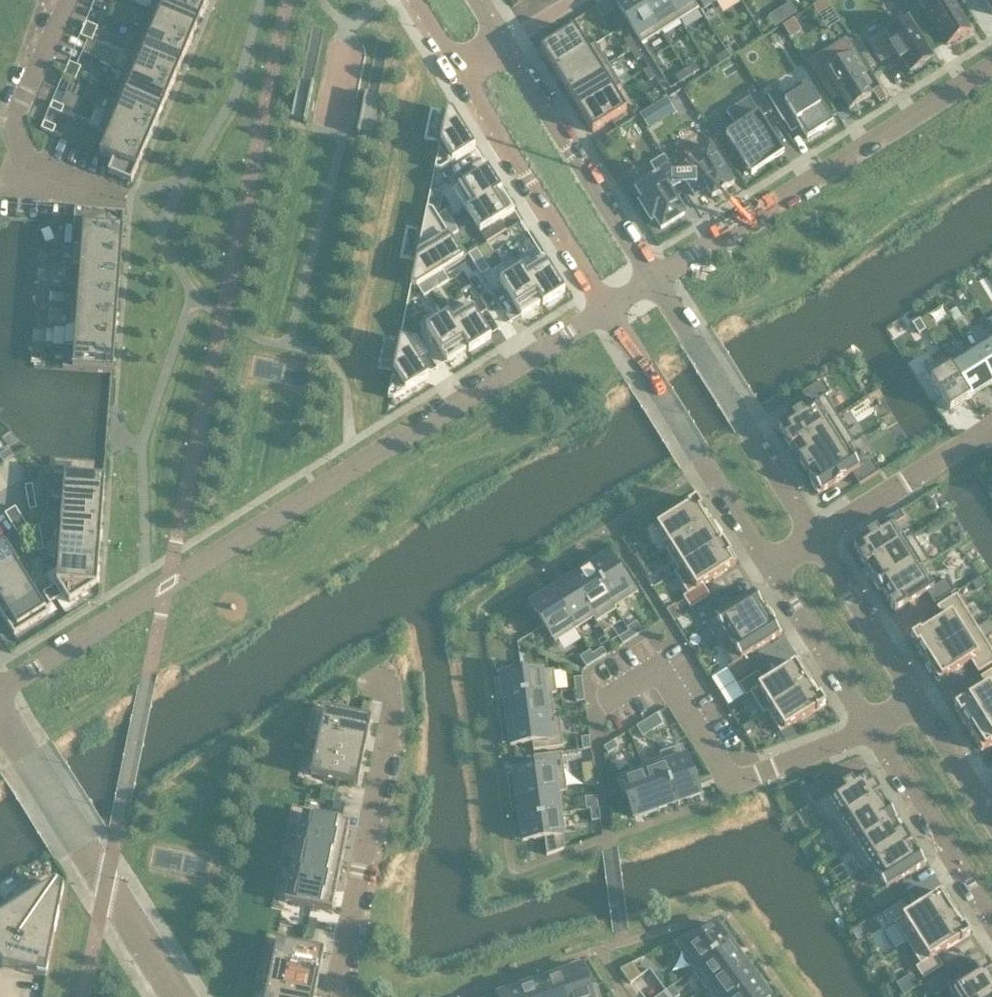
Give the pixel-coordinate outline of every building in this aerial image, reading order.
[(204,10),(180,0),(154,0),(150,11),(196,30),(204,10)] [(209,0),(180,0),(204,10),(209,0)] [(607,0),(600,5),(607,15),(613,11),(607,0)] [(640,0),(623,0),(616,4),(642,45),(661,33),(640,0)] [(667,0),(640,0),(661,33),(680,21),(667,0)] [(680,21),(699,9),(693,0),(667,0),(680,21)] [(924,10),(947,46),(970,31),(951,0),(936,0),(937,2),(924,10)] [(188,50),(196,30),(150,11),(142,31),(188,50)] [(932,60),(907,19),(899,25),(897,23),(867,42),(880,63),(893,54),(899,63),(902,61),(910,74),(932,60)] [(794,21),(784,27),(791,38),(800,32),(794,21)] [(95,34),(98,28),(86,23),(84,30),(95,34)] [(556,70),(596,45),(595,44),(587,49),(574,29),(540,50),(554,72),(556,70)] [(95,34),(84,30),(81,36),(92,41),(95,34)] [(179,70),(188,50),(142,31),(133,51),(179,70)] [(623,42),(630,52),(637,47),(630,37),(623,42)] [(845,41),(809,63),(830,96),(838,91),(841,96),(850,110),(871,97),(859,78),(865,74),(845,41)] [(569,91),(608,66),(596,45),(556,70),(554,72),(558,79),(567,92),(569,91)] [(643,58),(637,47),(630,52),(636,62),(643,58)] [(171,90),(179,70),(133,51),(125,71),(171,90)] [(726,52),(715,58),(720,65),(730,59),(726,52)] [(78,74),(81,68),(70,63),(67,70),(78,74)] [(699,71),(695,64),(685,71),(689,77),(699,71)] [(579,112),(621,86),(608,66),(569,91),(567,92),(571,99),(579,112)] [(649,68),(643,72),(649,82),(656,78),(649,68)] [(75,81),(78,74),(67,70),(64,76),(75,81)] [(162,110),(171,90),(125,71),(116,90),(162,110)] [(689,77),(685,71),(675,77),(679,84),(689,77)] [(833,124),(806,81),(781,97),(777,90),(767,96),(783,121),(792,116),(807,140),(833,124)] [(306,123),(314,84),(312,83),(311,85),(306,84),(299,83),(292,118),(298,119),(304,120),(303,122),(306,123)] [(622,86),(621,86),(579,112),(592,133),(626,112),(613,91),(622,86)] [(154,130),(162,110),(116,90),(108,111),(154,130)] [(759,92),(749,98),(761,119),(771,113),(759,92)] [(372,134),(379,99),(372,97),(367,97),(367,95),(365,94),(357,134),(360,134),(360,132),(367,133),(372,134)] [(736,128),(726,134),(747,168),(752,175),(784,155),(761,119),(749,98),(727,112),(736,128)] [(61,114),(64,107),(53,103),(50,109),(61,114)] [(652,107),(639,116),(647,129),(661,120),(652,107)] [(146,150),(154,130),(108,111),(99,131),(108,135),(108,134),(146,150)] [(440,143),(434,170),(440,171),(475,149),(452,113),(446,112),(440,143)] [(53,134),(56,127),(45,123),(42,129),(53,134)] [(131,184),(146,150),(108,134),(108,135),(100,155),(114,161),(108,174),(131,184)] [(692,165),(679,173),(694,197),(706,189),(712,198),(718,194),(719,194),(728,189),(727,188),(734,184),(710,146),(708,147),(702,136),(681,149),(688,159),(692,165)] [(655,173),(634,186),(644,202),(640,205),(651,222),(655,219),(661,229),(684,215),(669,191),(681,183),(664,156),(650,165),(655,173)] [(488,169),(453,191),(467,212),(501,191),(488,169)] [(501,191),(467,212),(480,233),(514,212),(501,191)] [(416,261),(411,286),(417,287),(426,282),(434,276),(443,271),(463,258),(450,237),(444,227),(437,217),(432,209),(427,208),(422,230),(420,240),(427,252),(416,259),(416,261)] [(81,227),(82,210),(75,209),(74,226),(81,227)] [(89,227),(90,210),(82,210),(81,227),(89,227)] [(96,228),(97,211),(90,210),(89,227),(96,228)] [(104,228),(105,212),(97,211),(96,228),(104,228)] [(446,211),(437,217),(444,227),(452,221),(446,211)] [(112,221),(113,212),(105,212),(104,228),(111,229),(112,221)] [(124,222),(125,213),(113,212),(112,221),(124,222)] [(123,230),(124,222),(112,221),(111,229),(123,230)] [(452,221),(444,227),(450,237),(459,231),(452,221)] [(122,250),(123,230),(111,229),(104,228),(96,228),(89,227),(81,227),(74,226),(72,246),(122,250)] [(120,270),(122,250),(72,246),(71,267),(120,270)] [(536,248),(516,261),(521,269),(542,303),(542,304),(543,306),(544,305),(565,292),(543,258),(542,258),(536,248)] [(477,249),(468,255),(475,265),(483,259),(477,249)] [(483,259),(475,265),(481,275),(490,269),(483,259)] [(119,291),(120,270),(71,267),(69,287),(119,291)] [(521,269),(500,282),(521,317),(542,304),(542,303),(521,269)] [(443,271),(434,276),(441,287),(449,281),(443,271)] [(434,276),(426,282),(432,292),(441,287),(434,276)] [(426,282),(417,287),(424,297),(432,292),(426,282)] [(117,311),(119,291),(69,287),(69,288),(74,288),(72,307),(68,307),(68,308),(117,311)] [(449,317),(448,318),(468,350),(469,352),(470,352),(491,339),(469,304),(449,317)] [(116,331),(117,311),(68,308),(66,328),(116,331)] [(956,310),(949,315),(954,323),(962,318),(956,310)] [(447,315),(426,329),(447,363),(468,350),(448,318),(449,317),(448,315),(447,315)] [(928,316),(920,321),(926,330),(927,333),(935,328),(928,316)] [(919,320),(912,325),(919,335),(926,330),(920,321),(919,320)] [(114,352),(116,331),(66,328),(65,348),(114,352)] [(970,349),(991,383),(991,335),(970,349)] [(393,372),(388,399),(394,400),(428,378),(405,342),(400,341),(393,372)] [(113,373),(114,352),(65,348),(63,368),(63,369),(110,373),(112,373),(113,373)] [(946,363),(969,400),(991,385),(991,383),(970,349),(948,363),(947,363),(946,363)] [(312,366),(255,354),(250,379),(307,391),(308,385),(312,366)] [(943,358),(924,371),(950,412),(969,400),(946,363),(947,363),(944,358),(943,358)] [(822,381),(802,394),(809,406),(825,396),(825,397),(830,393),(822,381)] [(792,417),(778,426),(785,437),(784,438),(790,448),(838,418),(825,397),(825,396),(809,406),(801,411),(791,417),(792,417)] [(838,418),(790,448),(791,448),(793,447),(800,458),(798,459),(807,473),(850,446),(854,444),(854,443),(838,418)] [(850,446),(807,473),(808,473),(811,479),(809,481),(818,495),(833,486),(846,478),(845,478),(852,474),(863,467),(863,466),(850,446)] [(9,450),(0,456),(0,458),(3,463),(13,457),(9,450)] [(863,467),(852,474),(859,485),(879,472),(872,461),(863,466),(863,467)] [(103,504),(105,479),(104,478),(102,478),(55,475),(53,500),(63,501),(103,504)] [(35,497),(33,485),(25,486),(27,498),(35,497)] [(35,499),(35,497),(27,498),(28,505),(29,510),(37,509),(35,499)] [(102,525),(103,504),(63,501),(61,522),(102,525)] [(697,502),(656,527),(669,548),(670,549),(710,523),(697,502)] [(19,514),(15,508),(5,514),(5,515),(9,520),(19,514)] [(900,512),(889,518),(891,521),(891,520),(894,525),(904,518),(900,512)] [(13,526),(23,520),(19,514),(9,520),(13,526)] [(17,533),(27,526),(23,520),(13,526),(16,531),(17,533)] [(866,536),(853,545),(860,556),(859,557),(865,566),(865,567),(866,567),(866,566),(904,542),(904,541),(894,525),(891,520),(891,521),(876,530),(866,536)] [(100,545),(102,525),(61,522),(60,542),(100,545)] [(669,548),(665,550),(666,551),(678,571),(678,572),(723,544),(722,543),(718,536),(710,523),(670,549),(669,548)] [(42,539),(40,527),(32,528),(34,540),(42,539)] [(904,542),(866,566),(866,567),(874,578),(871,580),(879,593),(880,594),(882,592),(882,591),(920,567),(921,568),(929,563),(912,536),(904,541),(904,542)] [(44,551),(42,539),(34,540),(36,552),(44,551)] [(16,563),(20,561),(8,542),(0,547),(0,573),(16,563)] [(99,565),(100,545),(60,542),(58,562),(99,565)] [(678,571),(674,573),(674,574),(687,594),(688,596),(703,586),(736,565),(723,544),(678,572),(678,571)] [(641,552),(634,557),(641,567),(647,563),(641,552)] [(589,567),(588,568),(614,608),(638,593),(624,572),(619,575),(608,556),(589,567)] [(97,586),(99,565),(58,562),(57,583),(70,603),(97,586)] [(26,580),(16,563),(0,573),(0,596),(26,580)] [(647,563),(641,567),(647,577),(654,573),(647,563)] [(920,567),(882,591),(882,592),(890,604),(888,604),(894,614),(927,593),(934,588),(933,588),(921,568),(920,567)] [(614,608),(588,568),(581,573),(575,576),(571,579),(570,579),(594,618),(597,622),(615,610),(614,608)] [(980,578),(972,583),(977,592),(985,587),(980,578)] [(594,618),(570,579),(570,580),(566,582),(560,586),(552,591),(576,629),(594,618)] [(37,597),(26,580),(0,596),(0,614),(3,618),(37,597)] [(934,588),(927,593),(934,605),(954,592),(947,580),(933,588),(934,588)] [(62,595),(56,585),(52,587),(49,589),(56,599),(62,595)] [(687,594),(683,597),(690,609),(710,597),(703,586),(688,596),(687,594)] [(56,599),(49,589),(43,593),(50,603),(56,599)] [(576,629),(552,591),(551,591),(547,594),(541,597),(531,604),(555,643),(576,629)] [(721,613),(706,623),(719,644),(766,614),(761,607),(764,606),(755,592),(740,601),(728,608),(728,609),(721,613)] [(956,595),(936,608),(944,619),(964,607),(956,595)] [(15,637),(49,616),(37,597),(3,618),(15,637)] [(714,601),(693,614),(701,626),(706,623),(721,613),(714,601)] [(944,619),(911,640),(924,661),(977,628),(964,607),(944,619)] [(766,614),(719,644),(732,665),(733,665),(748,656),(754,652),(755,652),(767,644),(767,643),(782,634),(773,620),(770,622),(766,614)] [(626,628),(628,632),(633,639),(643,632),(636,622),(626,628)] [(977,628),(924,661),(938,682),(970,662),(990,649),(977,628)] [(633,639),(628,632),(618,638),(622,645),(633,639)] [(602,648),(592,655),(596,661),(606,655),(602,648)] [(970,662),(978,674),(991,665),(991,652),(990,649),(970,662)] [(596,661),(592,655),(590,651),(580,658),(586,668),(596,661)] [(732,665),(727,668),(735,680),(755,667),(748,656),(733,665),(732,665)] [(765,683),(749,693),(750,694),(763,715),(763,716),(767,713),(767,712),(811,684),(798,663),(765,683)] [(504,695),(504,699),(552,694),(556,693),(554,670),(501,677),(502,680),(500,680),(501,691),(503,691),(504,695)] [(980,677),(987,688),(991,685),(991,670),(980,677)] [(758,672),(738,685),(745,697),(750,694),(749,693),(765,683),(758,672)] [(574,679),(575,691),(583,690),(582,678),(574,679)] [(811,684),(767,712),(767,713),(780,733),(825,705),(811,684)] [(954,709),(968,730),(991,715),(991,685),(987,688),(954,709)] [(585,701),(583,690),(575,691),(577,703),(585,701)] [(554,715),(552,694),(504,699),(505,705),(506,712),(507,721),(554,715)] [(324,710),(319,733),(364,742),(367,743),(368,735),(371,720),(330,711),(324,710)] [(559,714),(554,715),(507,721),(510,746),(532,743),(533,751),(563,747),(559,714)] [(657,715),(646,721),(653,731),(663,725),(657,715)] [(968,730),(981,752),(991,745),(991,715),(968,730)] [(653,731),(646,721),(636,727),(642,737),(653,731)] [(752,722),(741,728),(746,735),(756,728),(752,722)] [(365,750),(367,743),(364,742),(319,733),(315,755),(359,764),(362,764),(365,750)] [(582,748),(583,750),(591,749),(590,747),(589,737),(581,738),(582,748)] [(614,741),(604,748),(608,754),(618,748),(614,741)] [(661,753),(662,758),(678,803),(679,803),(699,795),(682,746),(661,753)] [(583,750),(584,762),(592,761),(591,749),(583,750)] [(514,773),(517,797),(557,792),(567,791),(562,753),(533,757),(535,770),(514,773)] [(361,771),(362,764),(359,764),(315,755),(310,777),(316,778),(337,782),(358,786),(361,771)] [(678,803),(662,758),(642,765),(644,772),(658,810),(667,807),(673,805),(678,803)] [(658,810),(644,772),(621,780),(634,818),(640,816),(644,815),(644,817),(658,812),(657,810),(658,810)] [(834,792),(814,804),(815,805),(816,807),(828,825),(828,826),(832,824),(832,823),(878,794),(879,795),(880,794),(879,793),(874,783),(873,784),(865,772),(851,781),(841,787),(842,787),(834,792)] [(826,780),(806,793),(814,805),(815,805),(814,804),(834,792),(826,780)] [(560,814),(557,792),(517,797),(517,803),(518,810),(519,819),(560,814)] [(878,794),(832,823),(832,824),(848,848),(893,820),(894,821),(898,818),(897,817),(889,804),(886,806),(879,795),(878,794)] [(585,798),(586,810),(590,810),(598,809),(597,797),(585,798)] [(600,821),(598,809),(590,810),(592,822),(600,821)] [(563,836),(560,814),(519,819),(522,841),(544,838),(547,856),(564,850),(563,836)] [(302,816),(298,838),(342,847),(345,848),(347,840),(350,825),(329,821),(308,817),(302,816)] [(893,820),(848,848),(864,874),(864,875),(872,870),(872,868),(911,844),(902,831),(900,832),(894,821),(893,820)] [(344,856),(345,848),(342,847),(298,838),(293,859),(341,869),(344,856)] [(213,855),(155,844),(150,869),(208,881),(213,855)] [(911,844),(872,868),(872,870),(885,890),(892,885),(899,881),(912,874),(911,873),(926,864),(918,850),(915,851),(911,845),(911,844)] [(338,882),(341,869),(293,859),(289,880),(333,890),(337,890),(338,882)] [(335,898),(337,890),(333,890),(289,880),(284,903),(290,904),(311,908),(332,913),(335,898)] [(885,890),(872,898),(879,910),(880,910),(900,897),(892,885),(885,890)] [(61,904),(43,892),(33,898),(14,910),(0,919),(0,965),(3,969),(14,972),(27,974),(45,978),(46,978),(61,904)] [(909,913),(894,923),(894,924),(907,944),(956,914),(942,893),(909,913)] [(902,902),(882,915),(890,927),(894,924),(894,923),(909,913),(902,902)] [(956,914),(907,944),(920,965),(920,966),(936,956),(969,935),(956,914)] [(309,918),(307,928),(315,930),(317,920),(309,918)] [(730,943),(717,926),(699,939),(694,932),(674,943),(694,971),(731,944),(730,943)] [(858,927),(850,932),(858,943),(865,938),(858,927)] [(307,928),(305,938),(313,940),(315,930),(307,928)] [(277,942),(272,965),(316,974),(319,974),(321,967),(324,952),(303,948),(283,943),(277,942)] [(707,988),(744,961),(743,961),(740,957),(736,951),(731,944),(694,971),(692,972),(705,989),(707,988)] [(920,965),(916,968),(923,979),(943,967),(936,956),(920,966),(920,965)] [(756,979),(756,978),(751,971),(747,966),(744,962),(744,961),(707,988),(713,996),(731,996),(756,979)] [(947,988),(953,996),(980,996),(991,989),(991,974),(991,973),(991,972),(991,971),(986,963),(954,984),(947,988)] [(641,977),(632,964),(620,970),(628,981),(630,984),(641,977)] [(318,982),(319,974),(316,974),(272,965),(267,987),(312,996),(315,996),(318,982)] [(581,967),(560,974),(568,996),(600,996),(596,985),(588,988),(581,967)] [(946,972),(926,984),(934,996),(947,988),(954,984),(946,972)] [(560,974),(559,974),(551,977),(544,979),(540,981),(539,981),(545,996),(568,996),(560,974)] [(770,996),(766,992),(762,986),(757,979),(756,979),(731,996),(769,996),(770,996)] [(539,981),(534,983),(528,985),(519,988),(522,996),(545,996),(539,981)] [(315,996),(312,996),(267,987),(265,996),(315,996)] [(672,987),(665,992),(669,996),(678,996),(679,996),(672,987)] [(519,988),(518,988),(510,991),(503,993),(497,995),(498,996),(522,996),(519,988)]
